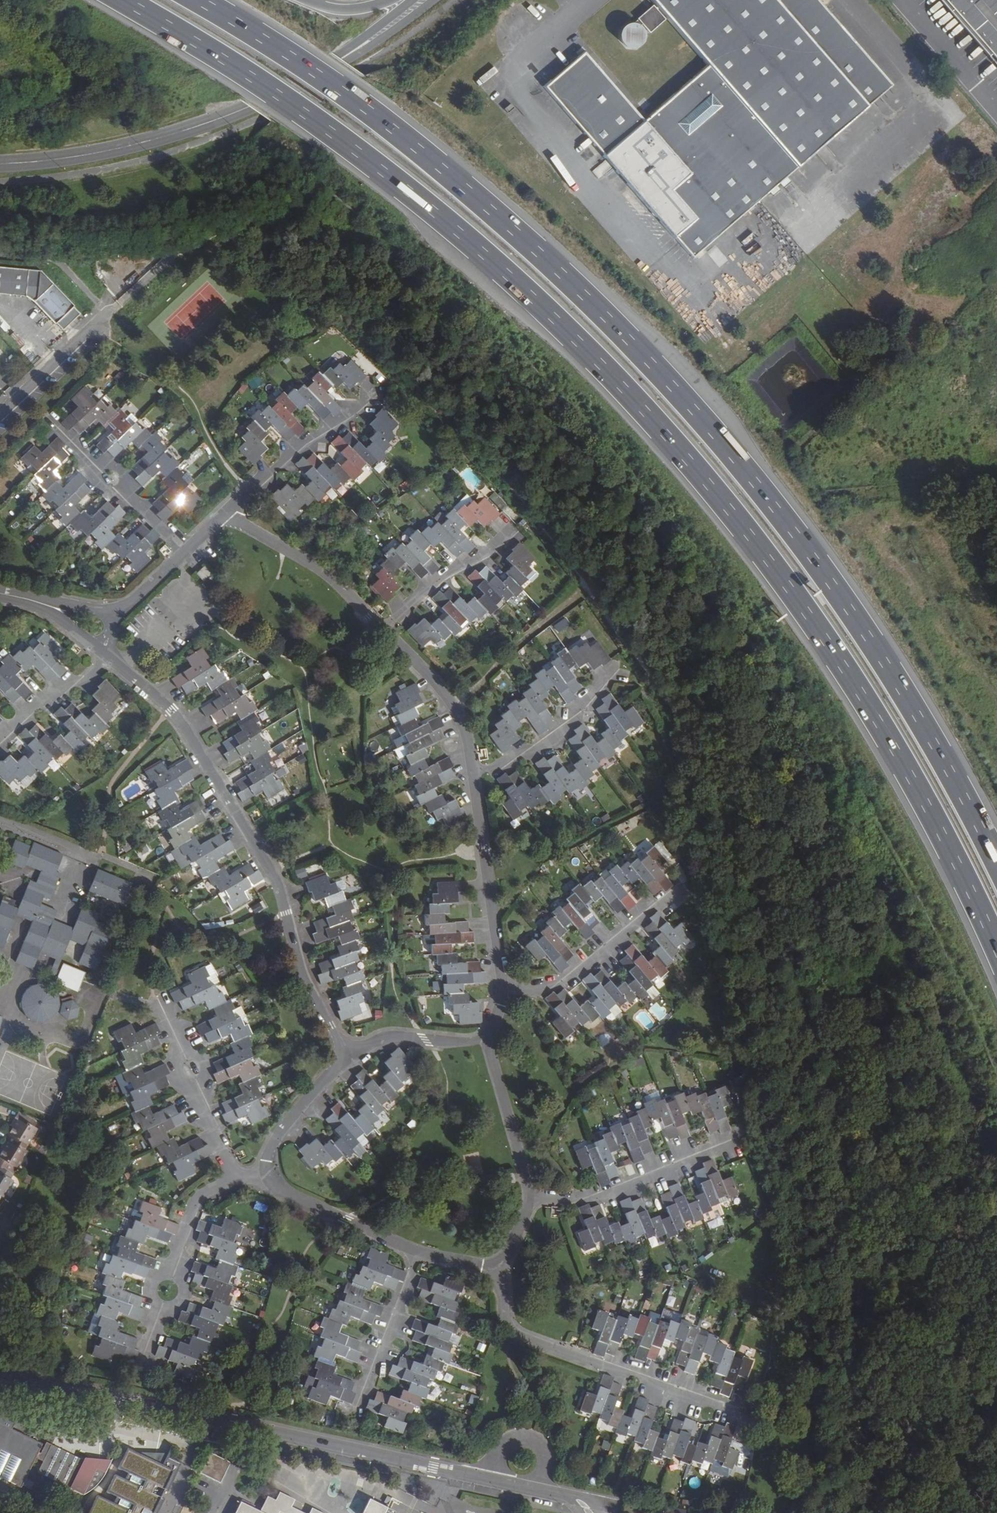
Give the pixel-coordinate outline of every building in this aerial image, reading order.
[(817,0),(774,0),(708,57),(716,66),(650,124),(642,114),(610,141),(641,175),(633,182),(677,232),(782,141),(792,151),(858,93),(847,81),(858,71),(858,59),(844,43),(851,39),(817,0)] [(774,0),(659,0),(662,3),(646,17),(650,22),(648,24),(646,23),(644,22),(641,22),(638,22),(636,23),(634,24),(632,26),(631,27),(630,28),(630,30),(629,32),(629,34),(629,36),(629,38),(630,39),(631,41),(631,42),(633,44),(634,45),(636,46),(637,46),(639,47),(641,47),(642,47),(644,47),(645,46),(647,46),(648,45),(650,44),(651,43),(652,41),(652,40),(653,40),(653,39),(654,38),(654,37),(654,36),(654,35),(654,33),(654,32),(654,31),(653,30),(653,29),(655,27),(659,32),(675,18),(708,57),(774,0)] [(953,6),(996,56),(996,0),(948,0),(953,6)] [(782,141),(677,232),(697,256),(893,87),(851,39),(844,43),(858,59),(858,71),(847,81),(858,93),(792,151),(782,141)] [(591,118),(610,141),(642,114),(591,56),(552,90),(584,125),(591,118)] [(584,125),(603,147),(610,141),(591,118),(584,125)] [(610,141),(603,147),(633,182),(641,175),(610,141)] [(54,322),(61,329),(78,313),(71,306),(72,305),(52,284),(39,271),(18,269),(0,267),(0,293),(27,296),(34,302),(54,323),(54,322)] [(5,330),(9,326),(0,316),(0,325),(5,330)] [(330,369),(322,375),(333,386),(336,389),(343,382),(347,386),(350,390),(358,383),(359,384),(366,377),(352,361),(344,368),(340,364),(333,370),(330,369)] [(322,375),(319,372),(312,378),(314,381),(307,388),(331,412),(335,416),(342,409),(332,399),(326,393),(333,386),(322,375)] [(253,390),(261,386),(256,377),(247,381),(253,390)] [(307,388),(304,385),(297,391),(295,389),(287,396),(297,407),(300,410),(307,403),(315,410),(324,420),(331,412),(307,388)] [(79,407),(62,423),(69,431),(73,427),(98,403),(90,396),(93,393),(87,387),(72,400),(79,407)] [(287,396),(284,393),(276,400),(279,402),(271,409),(296,434),(299,437),(306,430),(300,424),(290,414),(297,407),(287,396)] [(98,403),(73,427),(80,435),(94,421),(97,419),(99,422),(104,426),(107,422),(118,412),(110,405),(108,408),(101,400),(98,403)] [(271,409),(268,405),(261,412),(259,410),(251,417),(254,421),(265,432),(272,425),(279,431),(288,441),(296,434),(271,409)] [(110,433),(97,446),(104,453),(108,449),(132,426),(125,419),(128,416),(121,409),(118,412),(107,422),(114,430),(110,433)] [(399,425),(383,409),(376,416),(377,417),(370,424),(373,428),(377,432),(370,439),(373,442),(383,453),(391,446),(388,443),(395,436),(391,432),(399,425)] [(239,448),(254,465),(261,458),(260,456),(267,449),(264,445),(261,442),(268,435),(265,432),(254,421),(247,427),(249,430),(242,437),(246,441),(239,448)] [(107,422),(104,426),(110,433),(114,430),(107,422)] [(132,426),(108,449),(115,457),(131,442),(138,448),(142,445),(152,435),(145,428),(143,430),(136,423),(132,426)] [(149,452),(132,469),(139,476),(164,452),(167,449),(160,442),(163,439),(156,432),(152,435),(142,445),(149,452)] [(386,456),(383,453),(373,442),(366,449),(359,442),(349,432),(342,439),(366,464),(369,467),(377,460),(379,463),(386,456)] [(58,436),(46,449),(42,452),(39,450),(35,446),(21,459),(28,466),(30,464),(37,471),(62,447),(65,443),(58,436)] [(366,464),(342,439),(339,436),(332,443),(338,449),(348,459),(340,466),(351,478),(353,480),(361,473),(359,471),(366,464)] [(37,471),(34,474),(36,476),(41,481),(39,484),(46,491),(57,481),(60,478),(53,470),(69,454),(62,447),(37,471)] [(164,452),(139,476),(136,479),(143,487),(159,471),(166,478),(177,468),(180,465),(173,457),(171,459),(164,452)] [(351,478),(340,466),(337,464),(330,470),(323,462),(314,453),(307,460),(331,486),(334,489),(341,482),(344,484),(351,478)] [(331,486),(307,460),(304,457),(296,464),(305,473),(312,480),(304,488),(315,499),(318,502),(325,494),(323,492),(331,486)] [(374,466),(378,473),(386,468),(383,461),(374,466)] [(27,467),(34,474),(37,471),(30,464),(28,466),(27,467)] [(177,468),(166,478),(163,481),(170,488),(153,504),(160,512),(185,488),(188,485),(181,477),(184,475),(177,468)] [(46,491),(42,494),(49,501),(52,499),(59,507),(84,482),(87,479),(80,472),(63,488),(57,481),(46,491)] [(41,481),(36,476),(32,480),(36,484),(39,484),(41,481)] [(399,484),(403,492),(411,487),(408,480),(399,484)] [(59,507),(56,509),(63,517),(60,519),(67,527),(71,523),(81,513),(74,505),(91,489),(84,482),(59,507)] [(315,499),(304,488),(301,485),(294,491),(290,487),(288,484),(280,491),(279,489),(271,497),(287,512),(284,515),(292,523),(302,514),(298,510),(306,503),(308,505),(315,499)] [(185,488),(160,512),(157,515),(164,522),(181,506),(188,513),(201,500),(195,493),(192,495),(185,488)] [(477,505),(484,499),(479,493),(464,506),(467,510),(475,503),(477,505)] [(466,524),(469,527),(476,520),(480,524),(483,527),(491,520),(492,521),(500,514),(484,499),(477,505),(475,503),(467,510),(464,506),(457,514),(466,524)] [(80,528),(87,536),(90,532),(115,508),(108,501),(92,517),(84,510),(81,513),(71,523),(78,530),(80,528)] [(95,542),(102,549),(105,546),(116,536),(109,528),(125,513),(118,505),(115,508),(90,532),(97,539),(95,542)] [(440,526),(464,550),(468,554),(475,547),(466,537),(459,530),(466,524),(456,513),(453,509),(445,516),(448,519),(440,526)] [(420,534),(431,544),(434,547),(441,541),(448,548),(457,557),(464,550),(440,526),(437,522),(430,529),(428,527),(420,534)] [(115,551),(122,558),(125,555),(150,531),(143,524),(127,540),(120,533),(116,536),(105,546),(112,553),(115,551)] [(143,551),(160,535),(154,528),(150,531),(125,555),(132,562),(130,564),(137,572),(150,558),(143,551)] [(405,546),(429,571),(432,575),(439,568),(433,561),(423,551),(431,544),(420,534),(417,530),(410,537),(412,540),(405,546)] [(534,559),(521,545),(519,543),(511,550),(513,552),(506,559),(509,562),(513,566),(505,573),(509,577),(519,588),(526,581),(523,578),(531,571),(527,566),(534,559)] [(385,555),(388,558),(398,569),(405,562),(412,569),(421,579),(429,571),(405,546),(402,544),(395,551),(392,548),(385,555)] [(372,586),(381,595),(387,602),(395,595),(393,593),(401,586),(398,583),(394,579),(401,572),(398,569),(388,558),(381,565),(383,567),(376,574),(379,578),(372,586)] [(210,572),(204,566),(196,573),(203,579),(207,575),(210,578),(212,576),(209,573),(210,572)] [(522,591),(519,588),(509,577),(502,583),(494,576),(485,567),(478,574),(502,599),(505,602),(512,595),(515,598),(522,591)] [(502,599),(478,574),(475,570),(468,577),(473,583),(483,594),(476,601),(486,612),(489,615),(496,608),(494,606),(502,599)] [(486,612),(476,601),(473,598),(466,605),(458,597),(449,588),(442,595),(466,620),(469,623),(477,616),(480,619),(486,612)] [(466,620),(442,595),(439,592),(432,599),(441,608),(448,615),(440,623),(450,633),(453,636),(462,629),(459,626),(466,620)] [(450,633),(440,623),(437,619),(430,626),(426,622),(423,619),(415,626),(414,624),(406,631),(422,647),(429,640),(433,644),(441,637),(443,640),(450,633)] [(469,623),(466,620),(459,626),(463,630),(470,624),(469,623)] [(31,649),(56,674),(59,677),(65,672),(55,662),(48,654),(56,647),(43,633),(36,640),(39,642),(31,649)] [(602,667),(610,661),(598,642),(589,648),(586,644),(578,649),(576,646),(567,652),(575,665),(577,667),(586,662),(590,666),(592,670),(600,665),(602,667)] [(12,657),(22,668),(25,672),(32,665),(39,672),(48,681),(56,674),(31,649),(29,646),(21,653),(19,651),(12,657)] [(567,652),(564,648),(556,654),(558,656),(549,662),(552,666),(572,695),(581,689),(573,678),(568,670),(575,665),(567,652)] [(191,667),(172,679),(177,688),(181,685),(210,667),(205,659),(207,657),(202,649),(186,659),(191,667)] [(20,696),(23,699),(30,692),(24,686),(15,675),(22,668),(12,657),(8,654),(1,661),(4,664),(0,667),(0,675),(20,696)] [(549,662),(541,667),(542,669),(544,672),(552,666),(549,662)] [(210,667),(181,685),(186,694),(198,687),(206,682),(211,690),(215,688),(228,680),(223,672),(219,674),(214,665),(210,667)] [(542,669),(534,675),(537,679),(545,691),(553,685),(561,697),(566,704),(575,699),(572,695),(552,666),(544,672),(542,669)] [(6,696),(13,703),(20,696),(0,675),(0,690),(6,696)] [(221,696),(208,704),(201,709),(206,717),(210,715),(239,696),(234,688),(237,686),(232,677),(228,680),(215,688),(221,696)] [(530,687),(522,693),(525,697),(544,725),(552,720),(545,708),(539,700),(547,695),(545,691),(537,679),(528,685),(530,687)] [(118,695),(112,689),(103,680),(96,687),(97,689),(90,696),(94,699),(98,703),(90,710),(94,714),(104,724),(111,717),(108,714),(115,707),(111,703),(118,695)] [(415,683),(409,686),(395,693),(400,702),(394,704),(399,714),(396,715),(400,724),(413,717),(417,715),(412,706),(417,704),(421,701),(417,693),(419,691),(415,683)] [(239,696),(210,715),(216,724),(223,719),(235,711),(240,720),(253,712),(257,709),(252,701),(249,703),(243,694),(239,696)] [(624,713),(618,705),(611,695),(602,701),(605,704),(624,732),(633,726),(635,729),(643,723),(632,708),(624,713)] [(514,700),(506,706),(509,710),(517,722),(526,716),(531,724),(539,735),(547,729),(544,725),(525,697),(516,703),(514,700)] [(88,735),(91,738),(98,731),(101,733),(107,727),(104,724),(94,714),(87,720),(80,712),(71,703),(64,711),(88,735)] [(627,736),(624,732),(605,704),(597,710),(604,721),(610,729),(601,735),(604,738),(613,750),(621,744),(619,741),(627,736)] [(72,748),(75,751),(83,744),(80,742),(88,735),(64,711),(60,707),(53,714),(59,720),(69,730),(62,737),(72,748)] [(490,735),(495,742),(502,753),(510,747),(509,745),(517,739),(514,735),(512,732),(520,726),(517,722),(509,710),(501,715),(503,718),(495,724),(498,729),(490,735)] [(253,712),(240,720),(237,722),(242,731),(234,736),(223,743),(228,752),(257,734),(261,731),(255,722),(258,720),(253,712)] [(400,724),(396,725),(401,735),(404,734),(408,742),(438,727),(442,725),(438,716),(427,722),(418,726),(413,717),(400,724)] [(52,756),(55,760),(62,753),(65,755),(72,748),(62,737),(59,734),(51,741),(44,734),(35,725),(28,732),(52,756)] [(596,744),(587,732),(582,725),(574,731),(577,735),(597,763),(605,757),(607,760),(615,754),(613,750),(604,738),(596,744)] [(408,742),(404,744),(408,753),(405,755),(410,764),(423,757),(427,755),(423,746),(431,741),(443,736),(438,727),(408,742)] [(37,769),(40,773),(47,766),(45,763),(52,756),(28,732),(25,729),(18,736),(27,745),(34,752),(26,759),(37,769)] [(257,734),(228,752),(224,754),(229,763),(237,758),(249,751),(254,759),(266,751),(270,749),(265,740),(262,742),(257,734)] [(597,763),(577,735),(569,741),(576,752),(582,759),(573,765),(576,769),(585,781),(593,776),(591,773),(600,767),(597,763)] [(404,744),(394,749),(398,758),(405,755),(408,753),(404,744)] [(266,751),(254,759),(250,761),(256,770),(247,775),(236,783),(241,791),(271,773),(274,770),(269,762),(272,760),(266,751)] [(2,777),(8,784),(16,777),(20,782),(27,774),(29,776),(37,769),(26,759),(23,756),(16,763),(12,759),(9,756),(2,763),(0,761),(0,775),(2,777)] [(410,764),(406,766),(410,775),(414,774),(418,782),(448,767),(452,765),(447,756),(441,760),(428,766),(423,757),(410,764)] [(568,775),(560,764),(554,756),(547,762),(567,790),(570,794),(578,788),(579,791),(588,785),(585,781),(576,769),(568,775)] [(567,790),(547,762),(544,758),(536,764),(540,771),(549,782),(540,788),(549,801),(552,805),(560,799),(558,796),(567,790)] [(157,788),(186,770),(191,768),(186,759),(166,771),(160,762),(144,772),(149,781),(152,779),(157,788)] [(418,782),(413,785),(418,794),(415,796),(420,805),(424,803),(438,796),(433,787),(441,782),(453,777),(448,767),(418,782)] [(160,809),(173,801),(177,799),(172,791),(180,786),(192,779),(186,770),(157,788),(153,790),(158,799),(156,801),(160,809)] [(549,801),(540,788),(538,785),(530,791),(524,783),(516,772),(508,778),(528,806),(530,810),(539,803),(541,806),(549,801)] [(271,773),(241,791),(238,794),(243,801),(254,795),(262,790),(267,798),(284,788),(279,780),(276,782),(271,773)] [(528,806),(508,778),(505,774),(497,780),(502,787),(510,799),(502,804),(513,820),(521,814),(519,812),(528,806)] [(15,779),(10,786),(18,793),(23,786),(15,779)] [(446,826),(466,816),(461,807),(459,808),(454,799),(451,801),(446,803),(441,794),(438,796),(424,803),(428,812),(431,810),(436,819),(441,817),(446,826)] [(165,819),(170,827),(200,810),(203,808),(198,799),(191,803),(178,811),(173,801),(160,809),(157,811),(163,820),(165,819)] [(169,840),(174,849),(178,846),(190,839),(184,830),(197,823),(205,819),(200,810),(170,827),(167,829),(171,838),(169,840)] [(186,853),(191,862),(196,859),(224,843),(219,834),(207,841),(199,845),(194,837),(190,839),(178,846),(183,855),(186,853)] [(44,893),(51,895),(61,870),(54,867),(61,851),(34,841),(32,844),(14,837),(6,857),(24,865),(26,861),(41,867),(36,879),(31,877),(18,907),(2,900),(0,904),(0,921),(12,926),(18,912),(34,919),(21,950),(18,958),(36,966),(42,950),(56,956),(46,981),(44,981),(41,981),(39,981),(37,982),(33,984),(31,985),(29,987),(26,989),(25,993),(24,996),(23,1000),(23,1004),(23,1007),(25,1010),(26,1013),(27,1014),(28,1016),(29,1017),(31,1018),(34,1020),(35,1020),(37,1021),(39,1021),(41,1022),(43,1022),(46,1022),(48,1021),(51,1020),(54,1019),(56,1017),(59,1014),(60,1012),(61,1009),(62,1006),(64,1007),(63,1009),(70,1014),(79,1012),(81,1003),(74,996),(66,997),(65,1000),(63,1000),(63,997),(62,994),(61,992),(63,990),(64,991),(66,991),(69,990),(70,989),(70,987),(70,986),(70,984),(71,982),(80,986),(87,968),(66,959),(63,966),(59,965),(72,935),(88,941),(81,957),(96,964),(105,944),(106,944),(114,925),(98,918),(101,910),(83,903),(74,924),(65,920),(55,916),(57,909),(40,902),(44,893)] [(197,870),(203,878),(206,876),(219,869),(213,861),(226,853),(233,849),(228,840),(224,843),(196,859),(201,868),(197,870)] [(673,885),(665,875),(659,867),(666,861),(654,846),(646,852),(649,855),(640,861),(662,888),(665,891),(673,885)] [(640,861),(638,858),(630,864),(628,862),(620,868),(630,880),(632,883),(640,877),(646,884),(655,895),(662,888),(640,861)] [(214,884),(219,892),(223,890),(253,872),(248,864),(236,871),(228,876),(222,867),(219,869),(206,876),(211,885),(214,884)] [(620,868),(617,864),(609,870),(611,873),(603,880),(625,906),(628,910),(636,903),(630,897),(622,886),(630,880),(620,868)] [(123,899),(131,880),(99,867),(98,867),(90,886),(123,899)] [(308,876),(305,867),(295,870),(298,879),(308,876)] [(242,890),(250,886),(262,878),(257,870),(253,872),(223,890),(228,899),(226,900),(231,909),(247,899),(242,890)] [(326,874),(305,882),(309,892),(312,891),(315,900),(319,899),(324,897),(328,907),(332,905),(346,899),(342,891),(339,892),(335,882),(330,884),(326,874)] [(603,880),(601,876),(593,882),(591,880),(583,886),(593,898),(595,902),(603,895),(609,902),(618,912),(625,906),(603,880)] [(341,880),(335,882),(339,892),(342,891),(345,890),(341,880)] [(460,892),(459,882),(437,883),(438,893),(432,894),(433,904),(429,904),(430,914),(444,913),(449,913),(448,903),(454,903),(458,903),(457,892),(460,892)] [(583,886),(580,883),(572,889),(574,892),(566,899),(570,902),(591,928),(599,922),(593,915),(584,905),(593,898),(583,886)] [(219,892),(216,895),(221,903),(226,900),(228,899),(223,890),(219,892)] [(354,907),(350,898),(346,899),(332,905),(336,914),(326,918),(314,923),(317,932),(350,920),(354,918),(350,909),(354,907)] [(251,906),(255,914),(266,908),(262,901),(251,906)] [(560,906),(552,913),(554,916),(564,927),(572,921),(578,928),(586,938),(594,932),(591,928),(570,902),(562,909),(560,906)] [(672,929),(666,921),(657,911),(650,917),(653,921),(675,948),(682,941),(685,944),(692,938),(680,923),(672,929)] [(430,914),(424,914),(425,924),(429,924),(430,934),(434,934),(468,932),(468,922),(455,922),(445,923),(444,913),(430,914)] [(549,924),(541,931),(544,935),(566,961),(573,955),(562,941),(559,937),(567,931),(564,927),(554,916),(547,922),(549,924)] [(350,920),(317,932),(313,934),(316,943),(329,939),(338,935),(341,945),(356,939),(360,938),(356,928),(353,930),(350,920)] [(670,957),(677,951),(675,948),(653,921),(645,928),(653,938),(660,945),(652,951),(655,955),(664,967),(672,961),(670,957)] [(2,951),(9,932),(0,928),(0,951),(2,951)] [(431,944),(432,954),(437,954),(451,953),(451,943),(465,942),(474,942),(473,932),(468,932),(434,934),(435,944),(431,944)] [(434,934),(430,934),(425,934),(425,942),(427,944),(431,944),(435,944),(434,934)] [(546,953),(553,962),(561,971),(569,965),(566,961),(544,935),(536,941),(534,939),(526,945),(539,960),(546,953)] [(356,939),(341,945),(337,946),(341,956),(336,958),(319,964),(323,973),(355,961),(359,960),(355,950),(359,949),(356,939)] [(659,977),(667,971),(664,967),(655,955),(647,962),(638,950),(632,944),(624,950),(627,954),(650,981),(658,975),(659,977)] [(441,964),(442,974),(447,974),(480,972),(480,961),(467,962),(457,963),(456,953),(451,953),(437,954),(437,964),(441,964)] [(636,996),(639,1000),(647,994),(644,990),(652,984),(650,981),(627,954),(619,960),(625,968),(634,978),(627,985),(636,996)] [(355,961),(323,973),(318,975),(322,984),(334,980),(343,976),(347,986),(361,981),(365,979),(361,969),(358,971),(355,961)] [(191,984),(182,989),(170,994),(174,1004),(178,1002),(210,987),(205,977),(208,976),(204,967),(187,975),(191,984)] [(615,1003),(618,1006),(626,1000),(628,1002),(636,996),(627,985),(624,981),(616,988),(610,980),(601,970),(593,976),(615,1003)] [(443,984),(444,994),(449,994),(464,993),(463,983),(472,982),(485,981),(485,972),(480,972),(447,974),(447,984),(443,984)] [(208,976),(205,977),(210,987),(214,985),(219,982),(214,973),(208,976)] [(598,1015),(602,1018),(609,1012),(607,1009),(615,1003),(593,976),(590,973),(582,980),(588,986),(597,997),(589,1004),(598,1015)] [(361,981),(347,986),(343,987),(347,997),(341,999),(337,1000),(340,1010),(338,1011),(341,1020),(350,1017),(362,1012),(359,1003),(364,1001),(361,991),(364,990),(361,981)] [(652,984),(644,990),(647,994),(651,999),(659,992),(652,984)] [(210,987),(178,1002),(183,1011),(195,1005),(204,1001),(208,1010),(212,1008),(226,1002),(221,993),(218,994),(214,985),(210,987)] [(578,1021),(581,1025),(588,1019),(591,1021),(598,1015),(589,1004),(587,1000),(579,1007),(572,999),(564,989),(556,995),(578,1021)] [(545,998),(554,1009),(560,1016),(552,1022),(565,1036),(572,1030),(570,1028),(578,1021),(556,995),(553,991),(545,998)] [(461,1023),(482,1022),(481,1012),(479,1012),(478,1002),(474,1002),(469,1002),(468,992),(464,993),(449,994),(449,1004),(453,1003),(454,1014),(460,1013),(461,1023)] [(217,1017),(203,1023),(196,1027),(200,1036),(204,1034),(235,1020),(231,1011),(234,1009),(230,1000),(226,1002),(212,1008),(217,1017)] [(613,1017),(621,1010),(618,1006),(615,1003),(607,1009),(609,1012),(613,1017)] [(231,1011),(235,1020),(239,1018),(244,1015),(240,1007),(234,1009),(231,1011)] [(235,1020),(204,1034),(209,1043),(216,1040),(229,1034),(233,1043),(247,1036),(251,1034),(247,1025),(243,1027),(239,1018),(235,1020)] [(156,1023),(143,1029),(134,1033),(130,1024),(113,1032),(117,1042),(120,1040),(124,1049),(156,1035),(160,1033),(156,1023)] [(124,1049),(120,1051),(124,1061),(122,1062),(126,1071),(139,1065),(143,1063),(139,1054),(148,1050),(160,1044),(156,1035),(124,1049)] [(247,1036),(233,1043),(229,1045),(234,1054),(225,1058),(213,1064),(217,1073),(248,1058),(252,1056),(248,1047),(251,1046),(247,1036)] [(412,1066),(407,1059),(399,1049),(391,1055),(392,1057),(384,1064),(387,1067),(391,1072),(383,1078),(385,1081),(395,1093),(403,1086),(401,1083),(409,1077),(405,1072),(412,1066)] [(248,1058),(217,1073),(213,1075),(217,1083),(225,1080),(238,1074),(242,1083),(256,1077),(259,1075),(255,1066),(252,1068),(248,1058)] [(126,1071),(122,1073),(125,1082),(129,1081),(133,1090),(164,1075),(169,1073),(165,1064),(156,1068),(143,1074),(139,1065),(126,1071)] [(391,1102),(398,1097),(395,1093),(385,1081),(378,1087),(372,1080),(364,1070),(356,1077),(359,1081),(381,1107),(389,1100),(391,1102)] [(133,1090),(129,1092),(133,1101),(130,1103),(134,1112),(147,1105),(152,1103),(148,1095),(157,1090),(169,1084),(164,1075),(133,1090)] [(256,1077),(242,1083),(238,1085),(242,1094),(234,1098),(221,1104),(226,1113),(257,1099),(261,1097),(257,1088),(260,1086),(256,1077)] [(361,1114),(371,1126),(379,1119),(376,1116),(384,1110),(381,1107),(359,1081),(352,1087),(360,1097),(366,1104),(358,1111),(361,1114)] [(706,1098),(719,1130),(721,1134),(730,1131),(726,1118),(722,1110),(731,1106),(724,1088),(715,1091),(716,1094),(706,1098)] [(696,1089),(683,1094),(685,1098),(694,1094),(696,1098),(699,1096),(696,1089)] [(666,1105),(678,1136),(680,1141),(689,1137),(686,1129),(681,1116),(691,1112),(685,1098),(683,1094),(673,1098),(675,1101),(666,1105)] [(685,1098),(691,1112),(692,1117),(702,1113),(705,1121),(710,1134),(719,1130),(706,1098),(705,1094),(699,1096),(696,1098),(694,1094),(685,1098)] [(257,1099),(226,1113),(221,1115),(226,1124),(238,1119),(247,1115),(251,1124),(268,1116),(264,1107),(261,1108),(257,1099)] [(660,1119),(666,1131),(669,1140),(678,1136),(666,1105),(664,1100),(655,1104),(653,1101),(644,1105),(645,1109),(651,1123),(660,1119)] [(366,1136),(374,1129),(371,1126),(361,1114),(354,1120),(345,1110),(339,1103),(331,1110),(334,1113),(356,1139),(364,1133),(366,1136)] [(134,1112),(130,1114),(134,1123),(138,1122),(142,1131),(146,1128),(178,1114),(173,1105),(165,1109),(152,1115),(147,1105),(134,1112)] [(630,1124),(642,1155),(652,1152),(647,1139),(643,1130),(653,1127),(651,1123),(645,1109),(636,1112),(637,1116),(628,1119),(630,1124)] [(381,1122),(388,1116),(384,1110),(376,1116),(379,1119),(381,1122)] [(29,1123),(32,1119),(18,1111),(8,1127),(11,1129),(8,1133),(11,1135),(28,1146),(39,1129),(29,1123)] [(147,1139),(152,1149),(156,1147),(169,1141),(165,1131),(178,1125),(186,1121),(182,1112),(178,1114),(146,1128),(150,1138),(147,1139)] [(343,1155),(346,1159),(354,1152),(352,1149),(359,1143),(356,1139),(334,1113),(326,1120),(335,1130),(341,1137),(334,1144),(343,1155)] [(626,1142),(632,1156),(635,1164),(644,1160),(642,1155),(630,1124),(620,1127),(618,1124),(610,1128),(612,1132),(617,1146),(626,1142)] [(595,1147),(608,1179),(618,1175),(613,1164),(609,1154),(619,1150),(617,1146),(612,1132),(602,1136),(603,1139),(593,1143),(595,1147)] [(28,1146),(11,1135),(0,1153),(0,1166),(14,1175),(29,1150),(27,1148),(28,1146)] [(164,1154),(168,1164),(172,1161),(203,1147),(199,1137),(187,1143),(178,1148),(173,1139),(169,1141),(156,1147),(160,1156),(164,1154)] [(307,1144),(299,1151),(314,1168),(322,1161),(325,1165),(333,1159),(335,1162),(343,1155),(334,1144),(330,1140),(323,1147),(320,1143),(317,1140),(309,1146),(307,1144)] [(359,1143),(352,1149),(354,1152),(358,1157),(360,1157),(367,1152),(359,1143)] [(191,1164),(200,1160),(212,1154),(208,1145),(203,1147),(172,1161),(176,1171),(173,1172),(177,1181),(195,1173),(191,1164)] [(592,1166),(596,1175),(601,1187),(610,1183),(608,1179),(595,1147),(586,1151),(585,1147),(575,1151),(582,1169),(592,1166)] [(720,1181),(716,1171),(711,1160),(702,1163),(704,1168),(717,1200),(726,1196),(727,1199),(736,1196),(729,1178),(720,1181)] [(17,1177),(14,1175),(0,1166),(0,1195),(4,1197),(17,1177)] [(709,1208),(719,1204),(717,1200),(704,1168),(695,1171),(700,1184),(703,1192),(694,1196),(696,1201),(701,1215),(710,1211),(709,1208)] [(514,1182),(511,1172),(503,1175),(505,1185),(514,1182)] [(693,1223),(703,1219),(701,1215),(696,1201),(686,1205),(681,1191),(678,1183),(668,1187),(670,1191),(683,1224),(692,1220),(693,1223)] [(666,1235),(667,1239),(676,1235),(675,1231),(684,1227),(683,1224),(670,1191),(660,1195),(663,1203),(669,1217),(660,1220),(666,1235)] [(644,1234),(631,1202),(629,1198),(620,1202),(623,1209),(628,1223),(619,1227),(625,1241),(626,1245),(635,1241),(634,1238),(644,1234)] [(666,1235),(660,1220),(658,1216),(648,1220),(645,1210),(640,1198),(631,1202),(644,1234),(645,1239),(654,1235),(656,1238),(666,1235)] [(179,1226),(166,1221),(157,1218),(161,1208),(143,1202),(139,1211),(143,1212),(139,1222),(172,1233),(176,1235),(179,1226)] [(588,1204),(578,1208),(587,1230),(578,1233),(584,1251),(594,1248),(593,1244),(603,1240),(590,1208),(588,1204)] [(710,1211),(701,1215),(704,1222),(723,1214),(719,1204),(709,1208),(710,1211)] [(625,1241),(619,1227),(617,1222),(608,1226),(604,1217),(599,1205),(590,1208),(603,1240),(604,1245),(613,1241),(615,1245),(625,1241)] [(135,1220),(139,1222),(143,1212),(139,1211),(134,1209),(131,1218),(135,1220)] [(139,1222),(135,1220),(131,1230),(128,1229),(124,1238),(138,1243),(143,1244),(146,1235),(156,1238),(168,1243),(172,1233),(139,1222)] [(220,1230),(211,1226),(199,1222),(196,1232),(200,1233),(232,1245),(235,1235),(238,1236),(242,1227),(224,1220),(220,1230)] [(232,1256),(236,1246),(232,1245),(200,1233),(196,1242),(208,1247),(218,1251),(214,1260),(219,1262),(232,1266),(236,1257),(232,1256)] [(124,1238),(120,1236),(117,1245),(120,1247),(116,1256),(149,1268),(153,1269),(156,1260),(149,1257),(134,1252),(138,1243),(124,1238)] [(367,1269),(399,1282),(403,1283),(407,1274),(395,1269),(385,1265),(389,1256),(371,1249),(367,1259),(370,1260),(367,1269)] [(116,1256),(113,1255),(109,1265),(105,1264),(102,1273),(106,1275),(120,1280),(124,1270),(137,1275),(146,1278),(149,1268),(116,1256)] [(234,1277),(237,1268),(232,1266),(219,1262),(216,1271),(202,1266),(194,1263),(191,1273),(195,1274),(227,1286),(230,1276),(234,1277)] [(352,1284),(366,1290),(370,1292),(374,1283),(382,1286),(395,1292),(399,1282),(367,1269),(363,1268),(359,1277),(355,1276),(352,1284)] [(228,1297),(231,1287),(227,1286),(195,1274),(191,1283),(204,1288),(213,1291),(210,1301),(213,1303),(228,1308),(231,1298),(228,1297)] [(106,1285),(102,1295),(107,1296),(139,1308),(143,1299),(131,1294),(121,1291),(124,1282),(120,1280),(106,1275),(103,1284),(106,1285)] [(460,1295),(463,1285),(445,1278),(442,1287),(433,1284),(420,1279),(417,1289),(421,1291),(453,1303),(456,1293),(460,1295)] [(343,1303),(375,1316),(380,1317),(383,1308),(375,1305),(362,1300),(366,1290),(352,1284),(348,1283),(344,1293),(347,1294),(343,1303)] [(439,1320),(454,1325),(457,1316),(454,1314),(457,1305),(453,1303),(421,1291),(417,1300),(430,1305),(439,1309),(435,1318),(439,1320)] [(457,1305),(461,1306),(464,1296),(460,1295),(456,1293),(453,1303),(457,1305)] [(100,1304),(97,1314),(101,1316),(115,1321),(119,1311),(132,1316),(140,1319),(144,1310),(139,1308),(107,1296),(103,1306),(100,1304)] [(328,1319),(342,1325),(346,1327),(350,1318),(359,1321),(371,1326),(375,1316),(343,1303),(339,1301),(335,1311),(332,1310),(328,1319)] [(217,1325),(221,1327),(225,1317),(228,1319),(232,1309),(228,1308),(213,1303),(210,1312),(197,1307),(188,1304),(185,1314),(217,1325)] [(601,1332),(595,1349),(594,1354),(603,1357),(605,1352),(616,1321),(606,1317),(607,1314),(598,1310),(591,1328),(601,1332)] [(209,1344),(213,1345),(217,1336),(214,1335),(217,1325),(185,1314),(181,1312),(177,1322),(185,1324),(199,1330),(195,1339),(209,1344)] [(642,1337),(638,1350),(635,1359),(644,1362),(646,1357),(658,1325),(647,1322),(649,1318),(640,1315),(638,1320),(633,1334),(642,1337)] [(101,1327),(98,1336),(102,1338),(135,1349),(138,1340),(125,1335),(116,1332),(119,1322),(115,1321),(101,1316),(98,1325),(101,1327)] [(616,1321),(605,1352),(614,1356),(619,1343),(622,1334),(631,1338),(633,1334),(638,1320),(628,1316),(627,1319),(618,1316),(616,1321)] [(324,1339),(356,1352),(360,1342),(352,1339),(338,1334),(342,1325),(328,1319),(324,1318),(320,1327),(324,1329),(320,1338),(324,1339)] [(454,1336),(458,1326),(454,1325),(439,1320),(436,1329),(423,1324),(415,1321),(411,1330),(416,1332),(447,1344),(451,1335),(454,1336)] [(683,1342),(679,1355),(676,1363),(685,1367),(697,1335),(699,1330),(689,1327),(691,1323),(681,1320),(679,1324),(674,1339),(683,1342)] [(658,1325),(646,1357),(655,1361),(660,1348),(663,1339),(673,1343),(674,1339),(679,1324),(670,1321),(669,1324),(659,1321),(658,1325)] [(449,1355),(452,1346),(447,1344),(416,1332),(412,1341),(420,1344),(433,1349),(430,1359),(444,1364),(448,1365),(452,1356),(449,1355)] [(697,1335),(685,1367),(684,1371),(693,1374),(696,1367),(701,1353),(711,1357),(716,1343),(718,1338),(708,1335),(706,1338),(697,1335)] [(195,1360),(199,1361),(202,1352),(205,1354),(209,1344),(195,1339),(191,1337),(187,1347),(178,1343),(166,1339),(162,1348),(195,1360)] [(113,1353),(123,1356),(136,1361),(139,1351),(135,1349),(102,1338),(99,1347),(95,1346),(92,1355),(110,1362),(113,1353)] [(335,1355),(348,1360),(356,1363),(360,1353),(356,1352),(324,1339),(320,1349),(317,1348),(313,1357),(318,1359),(331,1364),(335,1355)] [(716,1343),(711,1357),(709,1361),(719,1364),(716,1374),(711,1386),(720,1389),(732,1357),(734,1354),(724,1349),(725,1346),(716,1343)] [(155,1356),(168,1361),(176,1364),(173,1373),(190,1380),(194,1371),(191,1370),(195,1360),(162,1348),(158,1347),(155,1356)] [(429,1380),(434,1382),(437,1373),(440,1373),(444,1364),(430,1359),(426,1357),(422,1367),(412,1363),(401,1359),(397,1368),(429,1380)] [(732,1357),(720,1389),(719,1394),(728,1397),(733,1384),(736,1376),(746,1379),(752,1362),(743,1358),(742,1361),(732,1357)] [(318,1381),(350,1393),(354,1384),(341,1378),(332,1375),(336,1366),(331,1364),(318,1359),(314,1368),(317,1369),(314,1379),(318,1381)] [(421,1398),(425,1399),(428,1391),(425,1390),(429,1380),(397,1368),(392,1366),(389,1376),(397,1379),(410,1384),(406,1393),(421,1398)] [(582,1408),(600,1414),(611,1383),(613,1378),(603,1375),(601,1381),(595,1397),(586,1394),(582,1408)] [(329,1396),(338,1399),(350,1404),(354,1395),(350,1393),(318,1381),(314,1390),(311,1389),(307,1398),(325,1405),(329,1396)] [(606,1427),(616,1430),(621,1416),(622,1412),(613,1408),(616,1399),(621,1386),(611,1383),(600,1414),(598,1420),(607,1423),(606,1427)] [(406,1415),(410,1416),(414,1407),(417,1408),(421,1398),(406,1393),(402,1391),(398,1401),(390,1398),(377,1393),(374,1403),(406,1415)] [(625,1435),(634,1438),(646,1406),(647,1401),(638,1398),(635,1405),(630,1420),(621,1416),(616,1430),(614,1435),(624,1438),(625,1435)] [(366,1410),(373,1413),(387,1418),(384,1428),(402,1435),(406,1425),(402,1424),(406,1415),(374,1403),(369,1401),(366,1410)] [(641,1449),(651,1452),(656,1439),(657,1435),(648,1431),(651,1422),(655,1409),(646,1406),(634,1438),(633,1442),(642,1445),(641,1449)] [(84,1460),(47,1442),(41,1453),(39,1452),(42,1444),(12,1429),(17,1418),(0,1410),(0,1477),(21,1488),(21,1487),(27,1476),(36,1458),(43,1462),(37,1473),(84,1496),(98,1468),(106,1474),(113,1461),(99,1459),(85,1457),(84,1460)] [(669,1461),(671,1456),(683,1423),(673,1420),(670,1428),(665,1442),(656,1439),(651,1452),(649,1457),(659,1460),(660,1457),(669,1461)] [(689,1467),(690,1462),(695,1448),(686,1445),(691,1431),(694,1423),(684,1420),(683,1423),(671,1456),(681,1460),(679,1463),(689,1467)] [(727,1450),(730,1440),(735,1428),(726,1424),(724,1429),(712,1461),(722,1464),(721,1468),(730,1471),(736,1453),(727,1450)] [(711,1466),(712,1461),(724,1429),(714,1425),(710,1438),(706,1447),(697,1444),(695,1448),(690,1462),(700,1466),(701,1462),(711,1466)] [(90,1512),(92,1512),(151,1512),(153,1509),(159,1512),(167,1496),(160,1493),(164,1486),(170,1489),(183,1462),(168,1455),(169,1452),(155,1452),(142,1451),(141,1453),(129,1447),(120,1465),(130,1470),(127,1476),(117,1471),(109,1487),(119,1492),(116,1499),(100,1491),(90,1512)] [(220,1482),(229,1463),(210,1452),(199,1473),(220,1482)] [(290,1507),(295,1499),(279,1492),(275,1500),(267,1496),(259,1511),(241,1502),(235,1512),(301,1512),(290,1507)] [(388,1509),(370,1501),(364,1512),(386,1512),(388,1509)]
